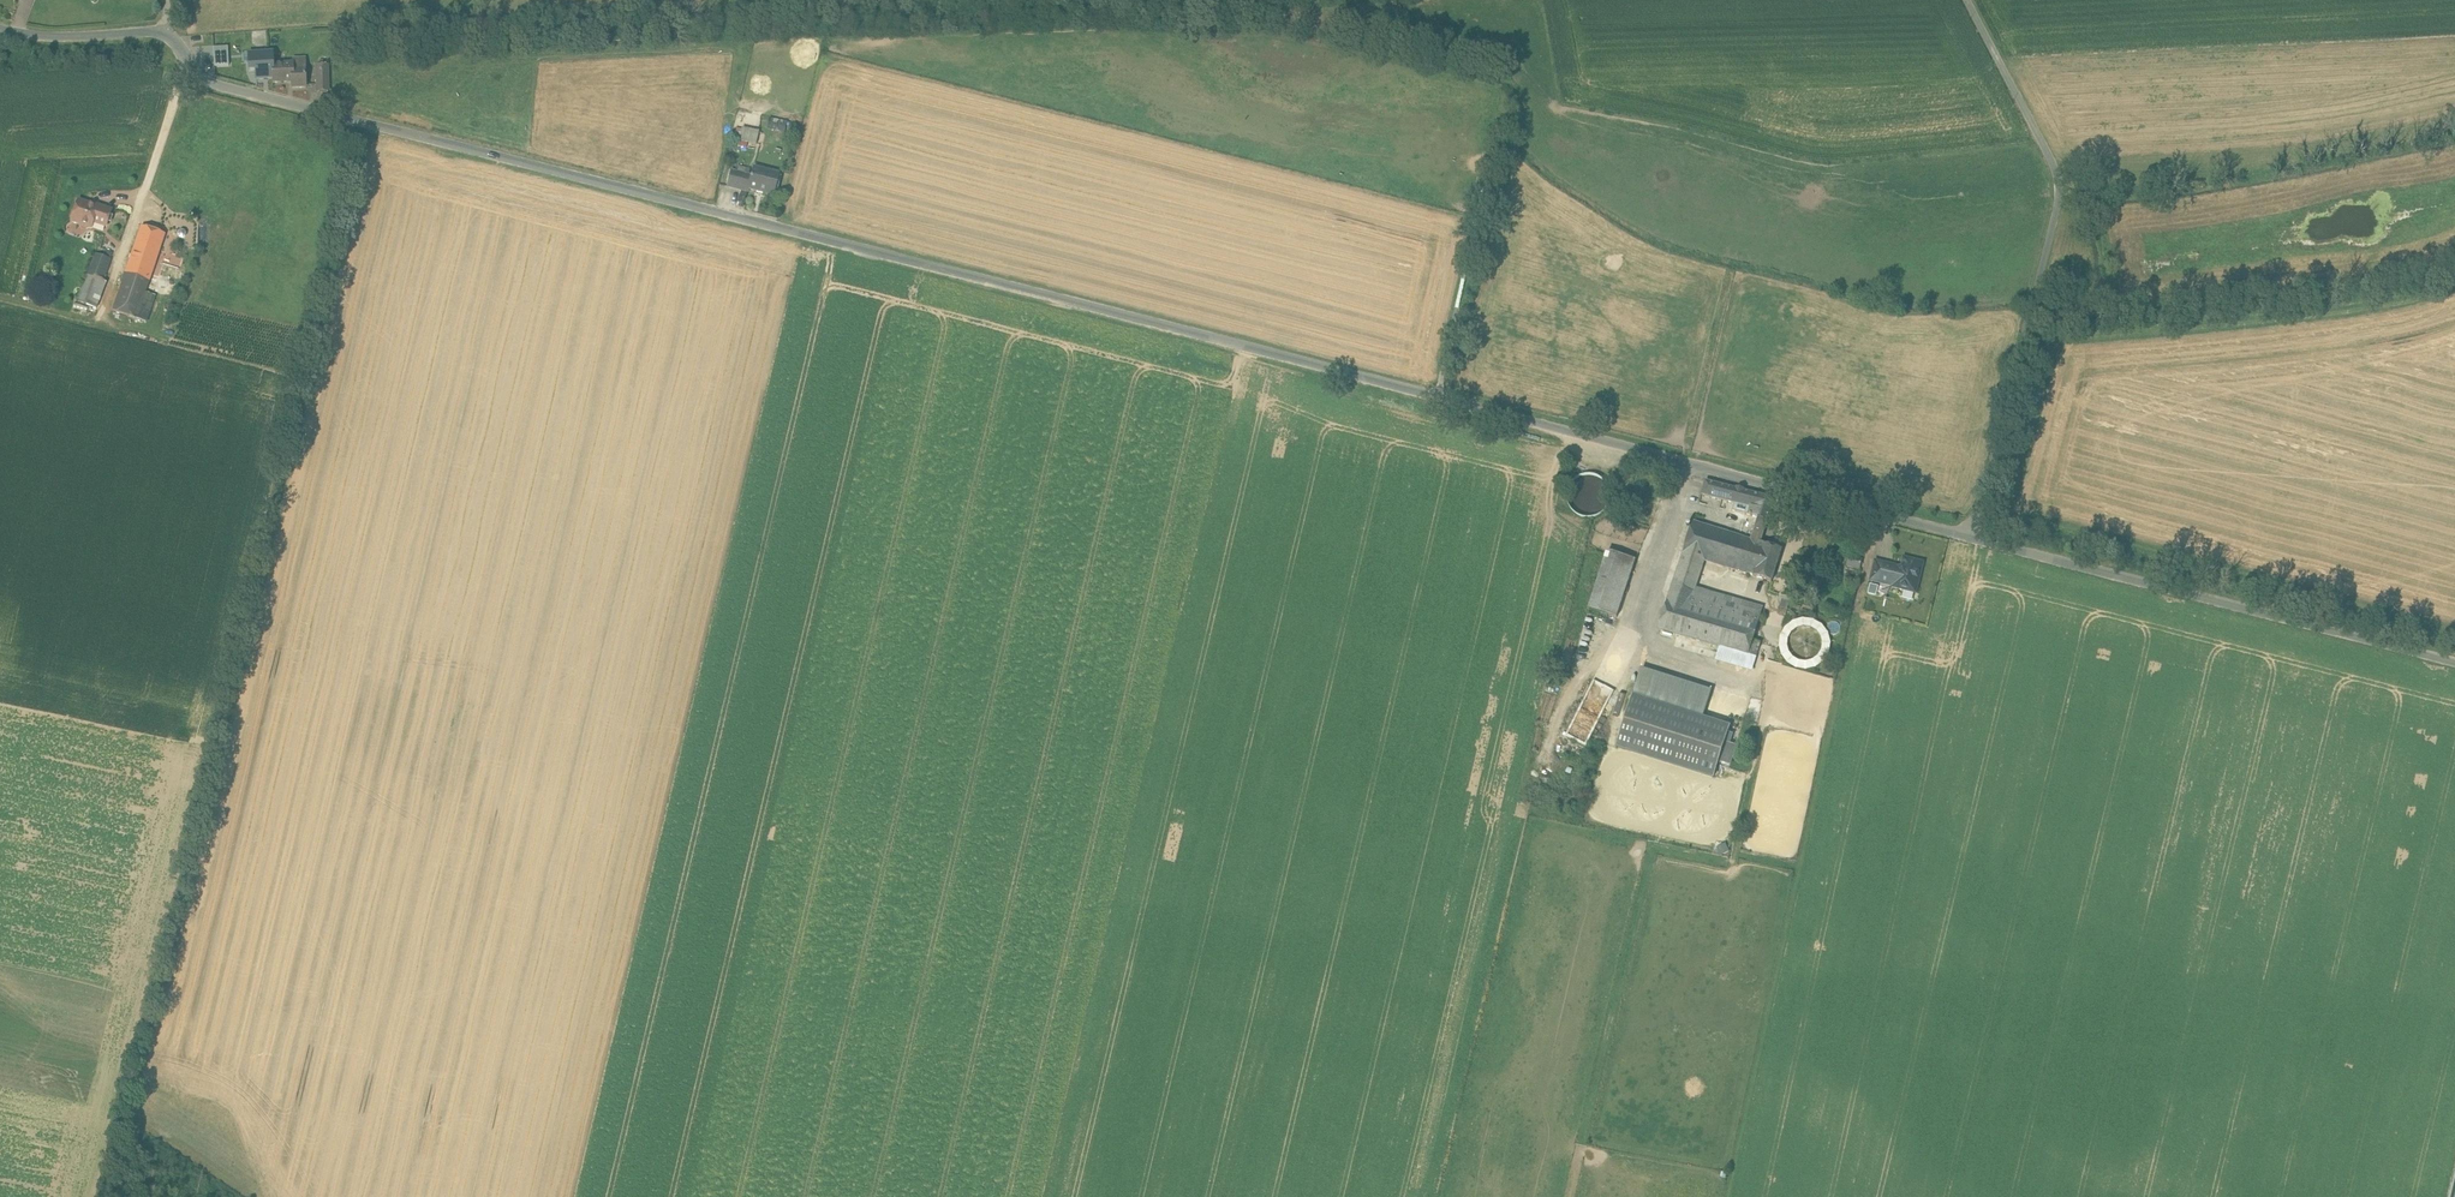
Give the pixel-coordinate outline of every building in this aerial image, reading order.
[(328,65),(317,65),(318,92),(329,92),(328,65)] [(293,66),(273,66),(274,82),(292,81),(293,88),(306,87),(306,79),(305,69),(293,70),(293,66)] [(770,130),(786,131),(787,120),(770,119),(770,130)] [(758,136),(741,132),(739,140),(757,144),(758,136)] [(779,175),(754,168),(752,177),(731,172),(728,187),(749,192),(749,190),(774,196),(779,175)] [(98,208),(79,201),(76,211),(73,212),(71,217),(73,219),(72,221),(79,223),(80,226),(87,228),(90,227),(92,228),(94,222),(99,224),(104,209),(98,207),(98,208)] [(112,211),(104,209),(99,224),(107,226),(112,211)] [(165,234),(142,227),(135,248),(148,252),(145,261),(155,264),(165,234)] [(135,248),(113,310),(137,318),(138,314),(149,318),(156,295),(146,292),(155,264),(145,261),(148,252),(135,248)] [(112,259),(96,254),(87,275),(104,281),(112,259)] [(104,281),(87,275),(77,301),(97,308),(107,282),(104,281)] [(1609,504),(1611,496),(1609,488),(1604,481),(1597,476),(1589,475),(1581,476),(1574,481),(1569,488),(1567,497),(1569,505),(1574,512),(1581,516),(1589,518),(1598,516),(1605,512),(1609,504)] [(1775,499),(1706,481),(1703,494),(1752,507),(1750,515),(1750,516),(1752,517),(1752,515),(1759,517),(1752,540),(1761,543),(1775,499)] [(1752,540),(1694,522),(1678,570),(1699,577),(1704,560),(1741,572),(1752,540)] [(1761,543),(1752,540),(1741,572),(1753,576),(1750,587),(1767,592),(1771,581),(1772,581),(1782,550),(1761,543)] [(1636,560),(1608,551),(1589,609),(1617,617),(1636,560)] [(1862,559),(1849,556),(1847,565),(1860,569),(1862,559)] [(1877,563),(1873,580),(1895,585),(1895,587),(1907,590),(1908,584),(1916,586),(1922,564),(1905,559),(1903,566),(1900,569),(1877,563)] [(1763,608),(1695,588),(1696,585),(1675,578),(1659,629),(1721,647),(1748,655),(1753,640),(1763,608)] [(1791,597),(1785,596),(1781,607),(1787,609),(1791,597)] [(1831,653),(1829,624),(1816,625),(1817,643),(1811,643),(1812,647),(1817,647),(1818,658),(1804,659),(1804,667),(1824,666),(1823,654),(1831,653)] [(1748,655),(1721,647),(1718,657),(1753,667),(1761,642),(1753,640),(1748,655)] [(1710,695),(1641,673),(1634,696),(1702,718),(1710,695)] [(1594,680),(1583,705),(1604,714),(1614,689),(1594,680)] [(1702,718),(1634,696),(1617,747),(1714,777),(1719,762),(1730,765),(1736,746),(1725,742),(1730,727),(1702,718)] [(1726,843),(1718,846),(1722,854),(1730,851),(1726,843)]
